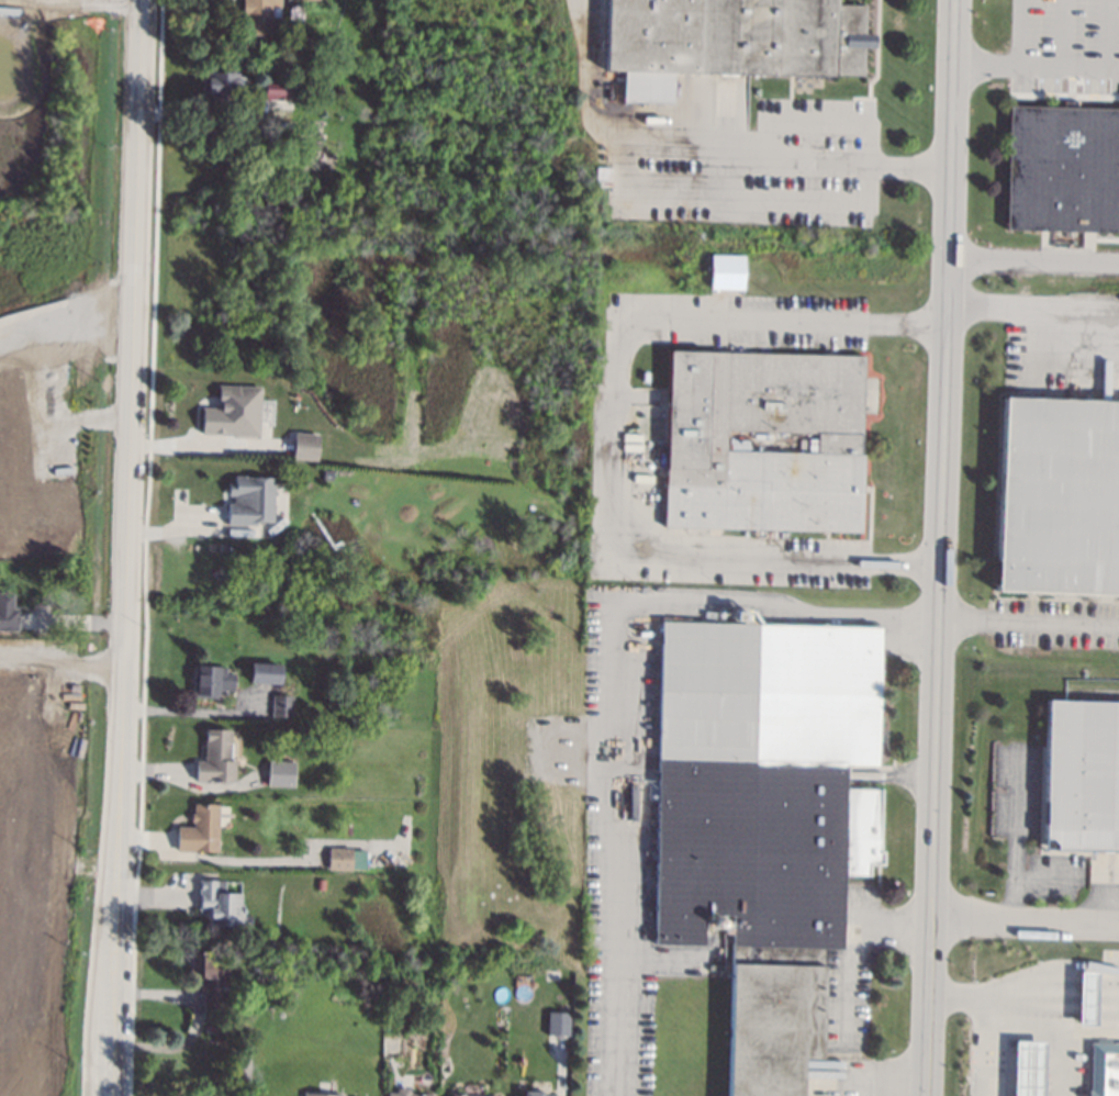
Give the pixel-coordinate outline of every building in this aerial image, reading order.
[(240,14),(241,0),(279,0),(279,18),(270,16),(270,34),(243,33),(244,14),(240,14)] [(606,70),(608,0),(835,0),(835,3),(864,4),(863,77),(670,72),(670,102),(623,101),(624,70),(606,70)] [(302,21),(293,21),(289,18),(289,7),(293,4),(302,4),(302,21)] [(237,98),(202,99),(201,72),(237,72),(237,98)] [(298,79),(296,99),(262,98),(262,77),(298,79)] [(1008,105),(1118,108),(1118,232),(1005,228),(1008,105)] [(742,290),(708,289),(709,254),(743,254),(742,290)] [(862,356),(858,530),(662,526),(668,350),(862,356)] [(261,387),(259,436),(201,434),(202,406),(216,407),(216,384),(261,387)] [(1001,396),(1118,401),(1118,595),(995,591),(1001,396)] [(318,434),(315,460),(291,457),(294,432),(318,434)] [(275,477),(272,522),(256,522),(256,525),(227,524),(227,502),(233,502),(233,494),(226,494),(227,480),(234,480),(234,476),(275,477)] [(16,630),(0,630),(0,591),(12,592),(12,607),(18,607),(16,630)] [(801,1056),(799,1095),(725,1095),(730,915),(703,914),(702,946),(649,944),(658,620),(879,627),(874,764),(844,764),(843,789),(879,790),(877,850),(881,850),(881,864),(868,863),(868,874),(842,873),(840,949),(821,948),(818,1058),(801,1056)] [(279,663),(279,683),(249,682),(249,662),(279,663)] [(224,667),(224,672),(234,673),(233,690),(217,689),(217,695),(194,693),(195,666),(224,667)] [(291,717),(271,716),(271,695),(277,695),(292,695),(291,717)] [(1045,700),(1118,701),(1118,851),(1089,850),(1042,849),(1045,700)] [(230,729),(228,759),(234,759),(233,781),(194,780),(194,761),(203,762),(204,728),(230,729)] [(294,762),(293,786),(267,785),(268,761),(294,762)] [(219,805),(215,852),(176,849),(177,826),(191,827),(192,803),(219,805)] [(351,848),(350,871),(327,870),(328,847),(351,848)] [(215,892),(239,893),(238,926),(209,925),(209,919),(205,918),(205,909),(198,909),(198,879),(215,879),(215,892)] [(206,959),(212,959),(212,968),(226,968),(226,1009),(201,1009),(201,989),(200,989),(200,977),(189,977),(189,965),(191,966),(191,952),(206,952),(206,959)] [(284,980),(272,980),(273,966),(284,966),(284,980)] [(1078,971),(1096,971),(1095,1026),(1076,1025),(1078,971)] [(567,1035),(546,1035),(546,1011),(568,1011),(567,1035)] [(1044,1041),(1043,1095),(1012,1095),(1012,1040),(1044,1041)] [(1089,1042),(1118,1043),(1118,1095),(1086,1095),(1086,1089),(1088,1089),(1089,1042)] [(432,1094),(431,1095),(385,1095),(385,1093),(394,1093),(394,1089),(396,1087),(406,1087),(409,1091),(409,1093),(432,1094)]
